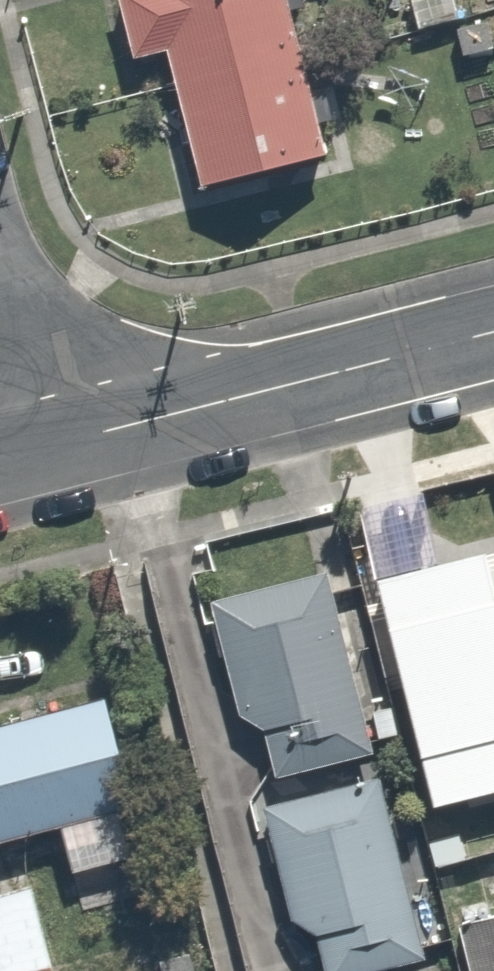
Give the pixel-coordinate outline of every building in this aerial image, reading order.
[(129,66),(164,58),(194,193),(326,164),(290,0),(114,0),(129,66)] [(324,571),(210,601),(243,726),(267,719),(282,774),(372,749),(324,571)] [(427,750),(493,735),(493,609),(400,631),(427,750)] [(63,824),(76,864),(138,845),(126,805),(146,799),(113,691),(0,725),(0,843),(63,824)] [(259,795),(299,933),(316,929),(329,970),(357,970),(430,950),(376,761),(259,795)] [(28,848),(0,854),(0,970),(57,970),(28,848)] [(459,923),(471,970),(493,970),(493,914),(459,923)]
